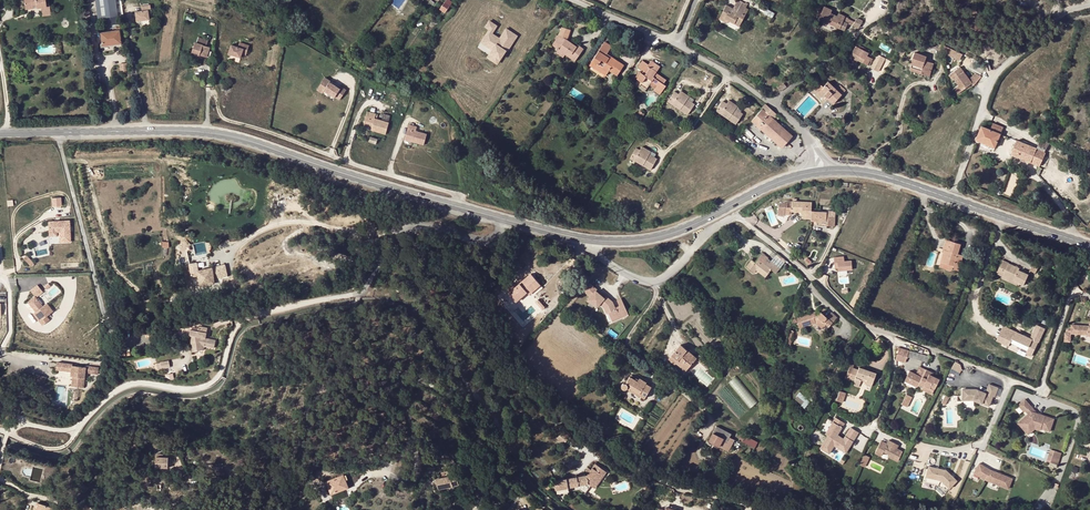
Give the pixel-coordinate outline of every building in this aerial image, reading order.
[(25,10),(33,9),(32,5),(36,4),(37,8),(46,7),(45,0),(24,0),(25,10)] [(115,0),(95,0),(98,19),(117,16),(115,0)] [(726,4),(723,10),(727,13),(724,18),(729,21),(739,27),(749,9),(746,8),(748,3),(746,2),(745,3),(739,0),(737,0),(733,8),(726,4)] [(445,2),(440,9),(445,12),(450,5),(445,2)] [(134,11),(136,21),(148,19),(148,15),(147,10),(150,9),(150,4),(140,6),(141,11),(134,11)] [(832,10),(824,6),(818,19),(844,31),(848,23),(847,22),(843,21),(844,19),(845,16),(838,13),(837,16),(831,13),(832,10)] [(772,19),(775,14),(766,9),(763,14),(772,19)] [(727,13),(723,10),(719,19),(727,23),(729,21),(724,18),(727,13)] [(853,25),(858,28),(862,21),(857,18),(853,25)] [(492,49),(488,54),(499,62),(517,35),(507,28),(500,38),(494,33),(499,26),(490,20),(485,26),(489,29),(480,41),(492,49)] [(100,33),(101,44),(102,46),(121,43),(119,31),(120,31),(119,27),(116,28),(116,31),(100,33)] [(567,39),(568,37),(570,30),(561,27),(559,35),(554,41),(560,47),(558,49),(558,50),(565,55),(565,54),(575,61),(583,49),(578,45),(576,46),(567,39)] [(195,43),(192,53),(207,58),(210,48),(207,47),(208,42),(198,38),(197,43),(195,43)] [(612,46),(605,41),(589,65),(596,69),(597,67),(607,73),(609,70),(617,75),(624,65),(606,54),(612,46)] [(241,53),(243,49),(247,50),(249,45),(239,42),(237,47),(231,45),(228,53),(240,57),(241,53)] [(866,56),(869,51),(856,44),(850,56),(867,65),(870,61),(871,61),(872,59),(866,56)] [(941,52),(960,61),(964,53),(945,45),(941,52)] [(911,62),(912,63),(910,69),(920,73),(929,76),(934,63),(925,60),(926,57),(915,53),(911,62)] [(488,54),(486,57),(497,65),(499,62),(488,54)] [(885,59),(878,55),(871,67),(879,71),(885,59)] [(651,61),(648,65),(642,61),(638,67),(644,71),(646,72),(644,75),(642,74),(641,73),(637,79),(638,79),(635,83),(639,86),(640,85),(647,89),(649,85),(652,81),(658,85),(655,89),(654,90),(660,94),(666,86),(663,84),(666,80),(655,73),(659,66),(651,61)] [(607,73),(597,67),(596,69),(605,76),(607,73)] [(968,80),(963,72),(960,74),(957,69),(949,75),(952,80),(954,79),(958,85),(954,88),(957,93),(971,83),(968,80)] [(968,80),(971,83),(972,86),(980,77),(976,74),(968,80)] [(340,100),(347,90),(342,87),(340,89),(330,82),(330,81),(325,77),(320,86),(326,89),(325,91),(335,98),(336,97),(340,100)] [(827,98),(833,103),(845,90),(839,85),(836,90),(828,82),(823,87),(819,91),(827,98)] [(696,95),(692,92),(694,89),(685,84),(683,87),(679,84),(673,93),(677,95),(678,94),(686,100),(684,103),(692,108),(699,97),(696,95)] [(827,98),(819,91),(823,87),(821,85),(816,91),(826,100),(827,98)] [(686,100),(678,94),(677,95),(673,93),(672,95),(676,97),(684,103),(686,100)] [(723,100),(717,109),(720,111),(721,110),(730,116),(728,119),(735,124),(743,114),(740,112),(735,108),(737,106),(729,100),(726,103),(723,100)] [(761,108),(762,109),(773,119),(777,114),(765,104),(761,108)] [(751,120),(762,130),(781,147),(792,136),(773,119),(762,109),(761,108),(751,120)] [(730,116),(721,110),(720,111),(717,109),(715,111),(719,114),(720,113),(728,119),(730,116)] [(386,135),(390,123),(375,118),(376,114),(367,111),(363,125),(372,128),(371,130),(386,135)] [(1003,128),(993,123),(991,130),(1001,134),(1003,128)] [(417,128),(409,125),(405,140),(424,146),(427,135),(416,132),(417,128)] [(1001,134),(991,130),(981,126),(978,136),(977,137),(976,138),(976,139),(976,140),(977,140),(977,141),(978,141),(979,142),(980,141),(982,142),(990,145),(995,147),(1001,134)] [(658,150),(654,147),(655,144),(646,139),(644,143),(640,141),(635,149),(639,151),(640,150),(649,156),(647,159),(655,163),(661,152),(658,150)] [(1011,155),(1040,166),(1041,162),(1044,155),(1046,152),(1061,159),(1062,156),(1065,151),(1043,141),(1041,139),(1037,149),(1017,141),(1011,155)] [(649,156),(640,150),(639,151),(635,149),(634,152),(638,154),(638,153),(647,159),(649,156)] [(1077,156),(1065,151),(1062,156),(1075,162),(1077,156)] [(1041,162),(1062,172),(1065,165),(1044,155),(1041,162)] [(1079,172),(1065,165),(1062,172),(1075,179),(1079,172)] [(1058,186),(1062,181),(1058,177),(1054,182),(1058,186)] [(62,196),(52,197),(53,206),(63,205),(62,196)] [(801,209),(801,212),(801,218),(810,219),(811,211),(811,202),(791,201),(791,208),(786,208),(786,203),(778,205),(777,216),(784,216),(784,214),(789,214),(789,211),(791,212),(796,212),(796,209),(801,209)] [(834,227),(835,217),(826,216),(826,212),(816,212),(811,211),(810,219),(810,221),(825,222),(827,222),(827,226),(834,227)] [(57,232),(59,232),(60,242),(71,242),(70,220),(48,221),(49,232),(57,232)] [(957,254),(960,244),(946,240),(943,250),(944,250),(943,253),(941,262),(953,266),(952,269),(958,271),(960,265),(962,256),(957,254)] [(205,241),(194,243),(196,255),(207,253),(205,241)] [(779,269),(786,261),(777,253),(770,261),(779,269)] [(754,273),(756,270),(758,268),(767,275),(771,270),(775,273),(779,269),(770,261),(761,254),(754,262),(752,260),(746,266),(754,273)] [(33,263),(27,255),(23,258),(30,265),(31,265),(32,267),(34,265),(33,263)] [(844,256),(834,257),(834,265),(837,264),(838,268),(838,271),(852,269),(851,261),(844,261),(844,256)] [(996,273),(1003,277),(1014,281),(1015,280),(1020,282),(1020,284),(1023,286),(1027,278),(1023,276),(1025,273),(1019,270),(1020,268),(1002,261),(996,273)] [(952,269),(953,266),(941,262),(939,267),(951,271),(952,269)] [(200,287),(209,286),(208,281),(213,280),(212,276),(216,275),(217,280),(223,279),(221,267),(197,271),(196,265),(190,266),(192,276),(198,275),(200,287)] [(1035,274),(1038,268),(1032,265),(1029,271),(1030,271),(1035,274)] [(767,275),(758,268),(756,270),(764,277),(767,275)] [(1015,280),(1014,281),(1003,277),(1002,279),(1018,286),(1020,284),(1020,282),(1015,280)] [(522,294),(526,291),(527,292),(529,295),(540,285),(534,278),(523,287),(520,284),(515,288),(511,284),(508,281),(501,287),(504,290),(506,289),(509,293),(508,293),(516,302),(523,296),(522,294)] [(615,308),(612,301),(606,296),(604,298),(596,291),(597,289),(589,283),(583,290),(590,296),(587,299),(596,307),(599,304),(603,307),(606,313),(608,313),(612,321),(620,317),(619,314),(626,310),(624,304),(619,306),(615,308)] [(43,307),(35,296),(28,302),(36,312),(34,314),(43,326),(50,320),(47,317),(54,312),(47,304),(43,307)] [(36,312),(28,302),(26,304),(34,314),(36,312)] [(817,311),(795,318),(798,328),(815,323),(821,328),(825,324),(828,327),(832,323),(826,317),(823,314),(826,311),(823,308),(819,313),(817,311)] [(831,312),(826,317),(832,323),(837,318),(831,312)] [(1045,329),(1037,325),(1030,339),(1017,333),(1015,336),(1005,332),(1001,342),(1009,346),(1010,343),(1027,351),(1026,354),(1032,356),(1045,329)] [(1089,327),(1071,325),(1071,330),(1067,330),(1067,333),(1067,334),(1071,334),(1086,335),(1087,335),(1089,336),(1089,326),(1089,327)] [(214,348),(216,341),(205,339),(208,328),(200,326),(200,327),(199,331),(192,329),(191,329),(189,335),(192,335),(191,342),(193,352),(203,350),(204,348),(205,346),(214,348)] [(734,345),(722,328),(718,331),(726,342),(728,341),(731,347),(734,345)] [(1017,333),(1007,328),(1005,332),(1015,336),(1017,333)] [(695,359),(706,369),(710,364),(699,355),(696,358),(680,345),(668,359),(674,364),(676,363),(685,371),(695,359)] [(929,362),(931,357),(903,349),(902,354),(929,362)] [(170,368),(169,361),(160,363),(161,369),(162,369),(170,368)] [(73,364),(57,362),(56,370),(71,372),(71,376),(73,377),(71,387),(84,388),(85,378),(86,373),(98,375),(99,367),(86,365),(86,367),(73,365),(73,364)] [(962,370),(961,365),(955,362),(952,369),(960,374),(962,370)] [(872,384),(876,373),(859,368),(858,370),(853,368),(854,365),(850,364),(846,378),(854,381),(856,378),(863,381),(872,384)] [(932,395),(939,380),(933,376),(929,374),(930,372),(920,367),(916,374),(909,371),(904,381),(917,388),(918,386),(922,388),(921,390),(932,395)] [(47,377),(38,374),(35,383),(43,386),(47,377)] [(625,389),(629,391),(631,388),(639,392),(638,395),(644,398),(645,397),(649,391),(651,387),(645,384),(646,382),(639,378),(638,380),(638,381),(635,380),(629,377),(625,384),(624,384),(623,384),(622,385),(622,386),(621,387),(622,387),(622,388),(623,389),(624,389),(625,389)] [(859,388),(861,380),(856,378),(854,381),(853,384),(854,386),(859,388)] [(958,399),(973,400),(988,406),(992,396),(994,396),(998,388),(990,385),(986,393),(982,391),(981,393),(974,391),(975,389),(959,389),(958,399)] [(805,408),(811,400),(800,392),(794,399),(805,408)] [(843,403),(845,396),(839,394),(836,401),(843,403)] [(946,405),(950,398),(945,395),(941,403),(946,405)] [(907,408),(911,399),(905,396),(901,405),(907,408)] [(1025,411),(1031,406),(1025,400),(1018,406),(1024,412),(1025,411)] [(1031,412),(1034,410),(1031,406),(1025,411),(1028,415),(1031,412)] [(1050,432),(1054,419),(1038,414),(1034,410),(1031,412),(1028,415),(1020,422),(1020,425),(1022,428),(1025,426),(1029,430),(1033,427),(1041,429),(1041,428),(1045,429),(1044,430),(1050,432)] [(848,453),(859,434),(850,428),(845,438),(840,435),(845,425),(836,420),(827,435),(829,436),(822,449),(830,454),(835,445),(848,453)] [(728,452),(734,440),(729,437),(731,434),(716,426),(708,441),(723,449),(728,452)] [(1028,435),(1035,429),(1040,431),(1041,429),(1033,427),(1029,430),(1025,426),(1022,428),(1028,435)] [(564,444),(569,437),(562,431),(556,438),(564,444)] [(745,436),(743,441),(754,447),(757,442),(745,436)] [(898,462),(903,452),(897,449),(899,446),(888,441),(886,444),(881,441),(875,453),(881,457),(884,452),(889,455),(888,457),(898,462)] [(1059,462),(1062,454),(1051,450),(1046,462),(1055,465),(1056,461),(1059,462)] [(450,459),(447,452),(441,455),(443,461),(450,459)] [(865,468),(870,458),(865,455),(859,465),(865,468)] [(168,458),(162,458),(156,458),(155,468),(167,468),(168,458)] [(590,484),(593,480),(596,482),(601,474),(599,473),(602,468),(595,463),(590,469),(587,467),(585,471),(588,473),(587,475),(554,481),(555,490),(589,484),(590,484)] [(991,470),(979,464),(974,474),(985,480),(1008,489),(1012,479),(991,470)] [(215,475),(220,475),(219,467),(214,467),(214,468),(206,468),(207,474),(214,474),(215,475)] [(934,468),(931,467),(927,483),(940,487),(947,494),(951,490),(943,482),(931,479),(934,468)] [(595,488),(607,472),(602,468),(599,473),(601,474),(596,482),(593,480),(590,484),(595,488)] [(948,472),(934,468),(931,479),(943,482),(951,490),(959,483),(948,472)] [(326,481),(331,493),(342,488),(343,490),(349,488),(344,474),(326,481)] [(435,479),(438,490),(458,485),(456,480),(451,481),(450,476),(435,479)] [(525,491),(522,494),(530,500),(533,497),(525,491)]
